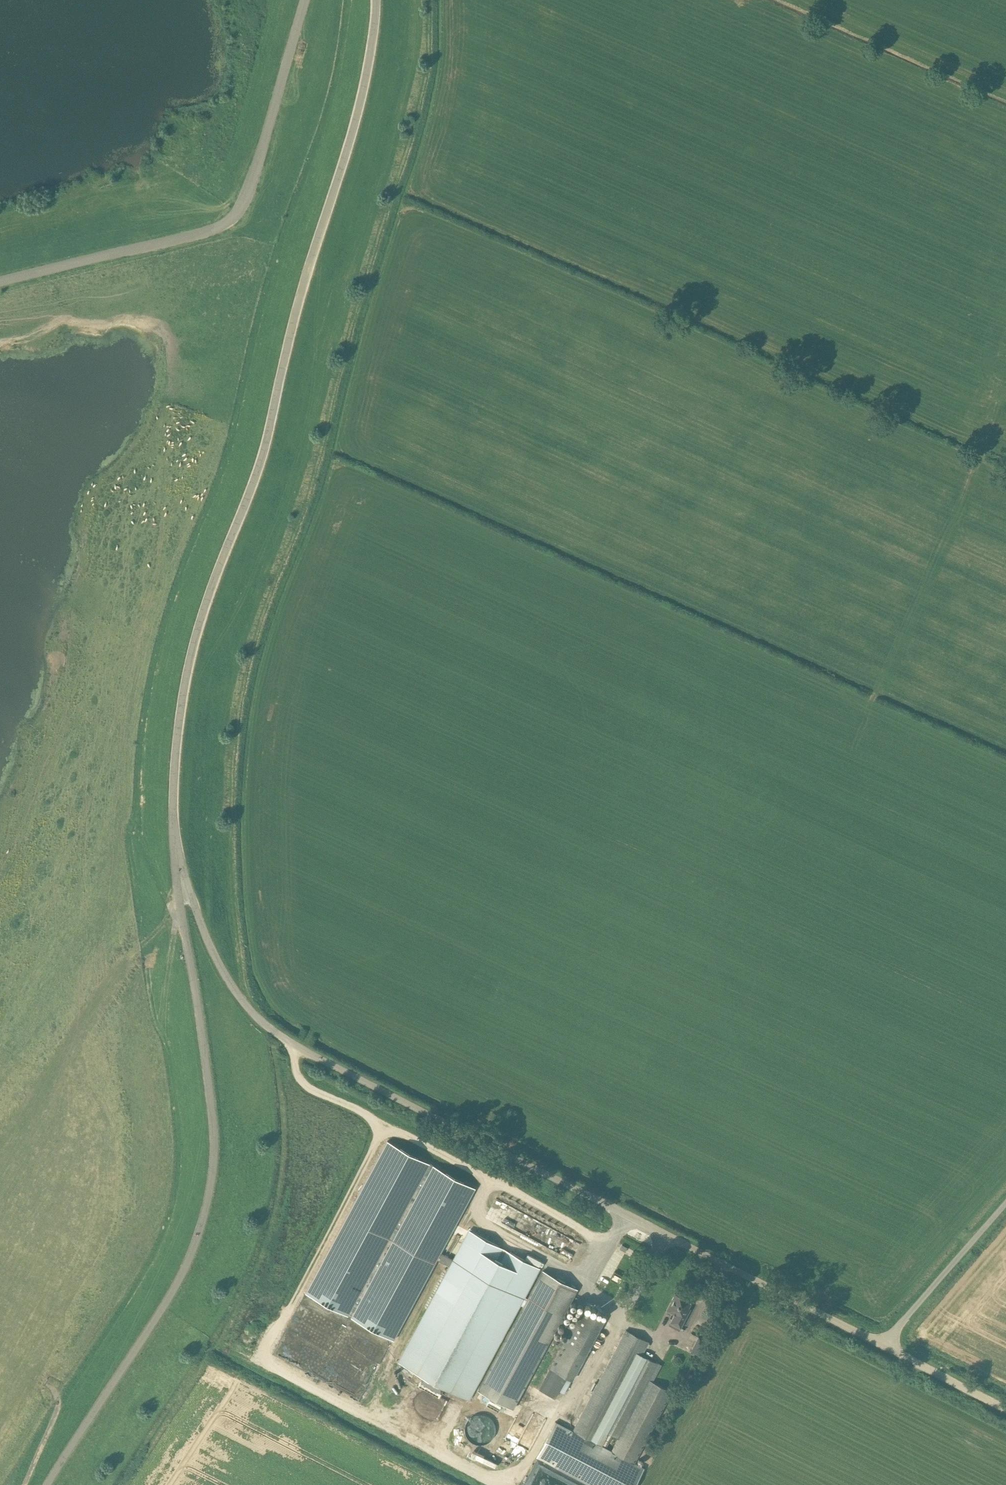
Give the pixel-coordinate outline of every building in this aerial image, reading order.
[(388,1141),(306,1293),(394,1340),(437,1259),(450,1266),(454,1259),(450,1257),(441,1252),(447,1241),(475,1188),(388,1141)] [(691,1302),(675,1294),(667,1310),(674,1314),(670,1323),(680,1329),(689,1312),(687,1311),(691,1302)] [(539,1460),(593,1484),(639,1484),(647,1467),(638,1463),(672,1389),(654,1381),(662,1363),(643,1354),(650,1340),(624,1328),(577,1430),(557,1421),(539,1460)] [(707,1342),(699,1338),(693,1349),(690,1354),(699,1358),(707,1342)] [(488,1440),(498,1418),(473,1407),(462,1430),(467,1432),(468,1431),(488,1440)] [(529,1448),(534,1436),(511,1427),(506,1439),(529,1448)]
